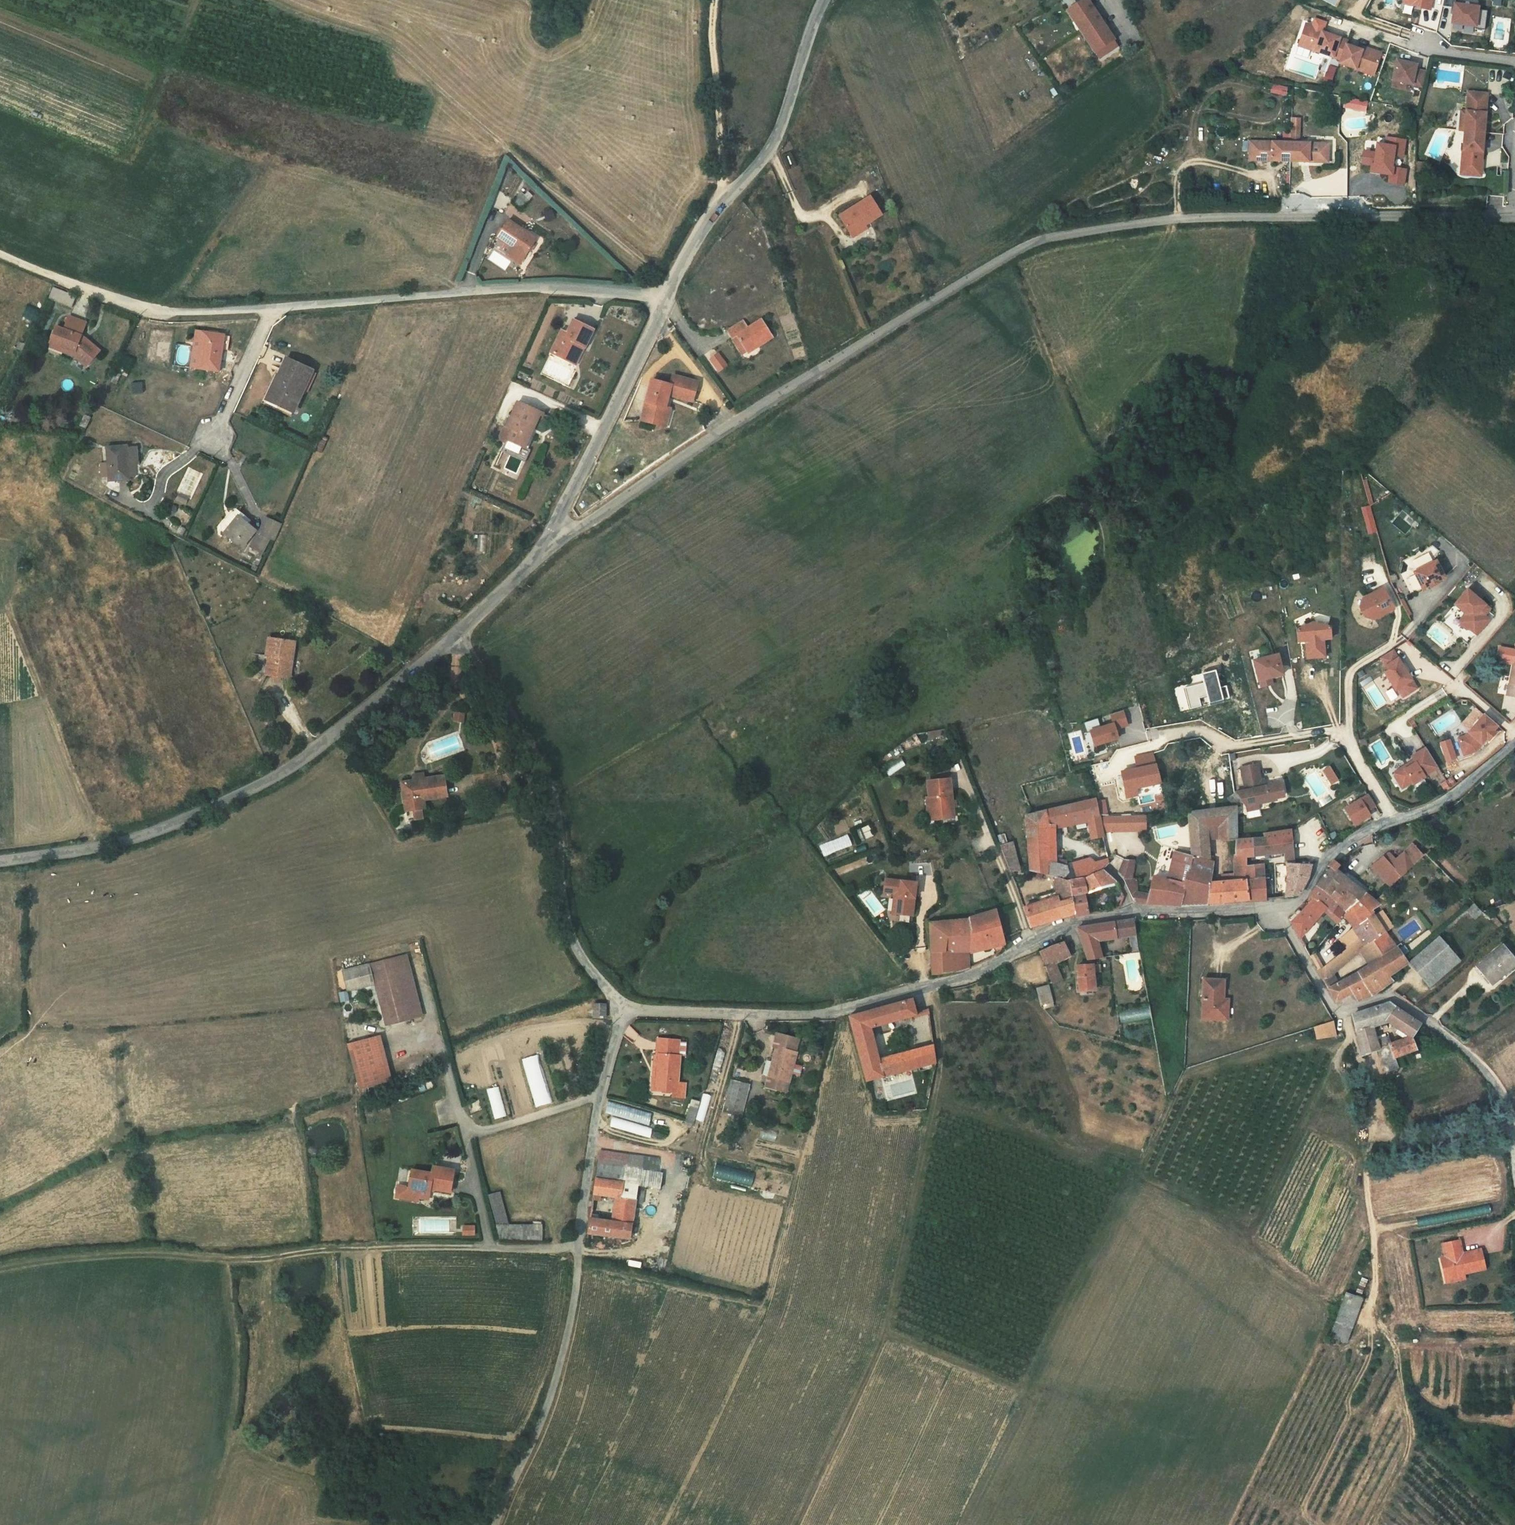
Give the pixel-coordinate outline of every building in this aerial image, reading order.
[(1095,22),(1089,12),(1093,9),(1086,0),(1083,0),(1066,11),(1073,22),(1076,20),(1083,30),(1095,22)] [(1405,3),(1423,7),(1423,8),(1431,9),(1433,0),(1405,0),(1405,3)] [(1443,6),(1454,7),(1453,23),(1476,25),(1476,28),(1486,29),(1488,10),(1479,8),(1479,6),(1455,3),(1456,0),(1444,0),(1443,6)] [(1315,19),(1312,26),(1323,29),(1325,22),(1315,19)] [(1076,20),(1073,22),(1080,32),(1083,30),(1076,20)] [(1101,21),(1095,22),(1083,30),(1090,41),(1087,43),(1094,54),(1100,50),(1105,56),(1118,47),(1101,21)] [(1312,26),(1306,23),(1298,45),(1340,60),(1346,45),(1347,41),(1327,33),(1322,32),(1323,29),(1312,26)] [(1289,43),(1295,45),(1300,29),(1294,27),(1289,43)] [(1083,30),(1080,32),(1087,43),(1090,41),(1083,30)] [(1361,50),(1346,45),(1340,60),(1339,64),(1365,73),(1368,66),(1375,69),(1381,54),(1369,50),(1369,52),(1365,51),(1366,48),(1363,47),(1361,50)] [(1100,50),(1094,54),(1099,60),(1105,56),(1100,50)] [(1417,66),(1398,63),(1395,83),(1426,88),(1428,73),(1417,71),(1417,66)] [(1326,65),(1323,81),(1331,82),(1334,67),(1326,65)] [(1373,77),(1375,69),(1368,66),(1365,73),(1373,77)] [(1271,84),(1269,93),(1286,95),(1287,86),(1271,84)] [(1462,131),(1459,170),(1478,172),(1481,133),(1485,92),(1465,90),(1462,131)] [(1369,102),(1345,98),(1344,106),(1367,111),(1369,102)] [(1299,119),(1291,119),(1290,143),(1298,144),(1299,119)] [(1387,181),(1404,184),(1406,169),(1393,167),(1395,155),(1403,156),(1405,140),(1388,137),(1387,145),(1378,144),(1377,153),(1364,151),(1362,163),(1375,165),(1374,172),(1388,174),(1387,181)] [(1298,144),(1290,143),(1253,143),(1253,158),(1326,160),(1326,145),(1298,144)] [(1441,170),(1432,167),(1430,173),(1438,176),(1441,170)] [(1503,177),(1487,176),(1486,196),(1502,198),(1503,177)] [(520,190),(518,193),(527,201),(530,199),(520,190)] [(846,208),(856,226),(868,219),(886,209),(876,191),(846,208)] [(518,193),(515,200),(523,206),(527,201),(518,193)] [(509,217),(496,235),(516,249),(511,257),(518,261),(535,237),(509,217)] [(871,225),(868,219),(856,226),(859,232),(871,225)] [(47,298),(69,308),(75,295),(52,285),(47,298)] [(47,344),(61,349),(59,353),(69,355),(84,366),(96,351),(85,340),(84,341),(78,339),(82,322),(66,318),(62,331),(52,328),(47,344)] [(544,354),(564,363),(573,343),(579,346),(587,328),(566,319),(560,333),(557,339),(552,337),(544,354)] [(727,332),(731,339),(735,337),(748,359),(773,344),(760,322),(749,329),(744,321),(727,332)] [(552,337),(557,339),(560,333),(555,330),(552,337)] [(189,366),(196,367),(201,333),(194,332),(189,366)] [(196,367),(216,370),(220,349),(222,335),(201,333),(196,367)] [(229,336),(222,335),(220,349),(228,350),(229,336)] [(740,364),(748,359),(735,337),(731,339),(727,342),(740,364)] [(573,343),(564,363),(570,366),(579,346),(573,343)] [(47,344),(46,349),(59,353),(61,349),(47,344)] [(314,369),(287,357),(268,399),(291,409),(300,389),(304,391),(314,369)] [(640,423),(659,428),(664,410),(667,399),(690,406),(696,383),(673,377),(670,389),(651,384),(640,423)] [(529,437),(540,413),(516,403),(506,427),(512,429),(507,442),(528,450),(532,438),(529,437)] [(671,412),(664,410),(659,428),(666,430),(671,412)] [(83,416),(78,427),(84,429),(88,418),(83,416)] [(107,481),(126,479),(124,461),(123,445),(104,447),(107,481)] [(133,445),(123,445),(124,461),(135,460),(133,445)] [(1368,505),(1360,508),(1368,534),(1377,531),(1368,505)] [(268,512),(262,528),(276,534),(283,518),(268,512)] [(237,513),(222,532),(240,545),(255,526),(237,513)] [(1435,561),(1412,572),(1420,589),(1427,586),(1435,582),(1443,578),(1435,561)] [(1470,585),(1466,590),(1475,598),(1480,592),(1470,585)] [(1361,599),(1358,608),(1362,616),(1371,619),(1389,610),(1379,590),(1361,599)] [(1458,621),(1458,624),(1466,632),(1470,631),(1474,627),(1477,627),(1482,631),(1489,622),(1480,615),(1486,608),(1475,598),(1466,590),(1453,605),(1464,614),(1458,621)] [(1332,628),(1315,618),(1298,626),(1298,638),(1306,638),(1306,655),(1323,656),(1324,639),(1332,639),(1332,628)] [(288,658),(294,658),(296,641),(269,638),(266,655),(270,656),(267,673),(286,676),(288,658)] [(1503,641),(1500,654),(1514,658),(1514,644),(1503,641)] [(1393,650),(1381,657),(1389,671),(1385,673),(1395,690),(1397,689),(1402,697),(1416,689),(1393,650)] [(1278,665),(1275,654),(1270,655),(1274,667),(1278,665)] [(1270,655),(1251,660),(1257,680),(1269,677),(1281,674),(1278,665),(1274,667),(1270,655)] [(1208,695),(1210,703),(1229,698),(1226,686),(1220,687),(1216,671),(1203,674),(1205,683),(1183,688),(1189,709),(1202,706),(1199,698),(1208,695)] [(1269,677),(1257,680),(1259,687),(1271,684),(1269,677)] [(1126,710),(1114,713),(1117,723),(1094,730),(1098,744),(1121,737),(1118,728),(1131,724),(1126,710)] [(1100,724),(1109,721),(1108,715),(1098,718),(1100,724)] [(1489,732),(1494,727),(1482,715),(1462,737),(1454,739),(1460,756),(1465,754),(1475,744),(1477,745),(1482,740),(1484,742),(1491,735),(1489,732)] [(1449,740),(1440,743),(1447,761),(1456,758),(1449,740)] [(1475,744),(1465,754),(1470,752),(1477,745),(1475,744)] [(1423,749),(1409,757),(1413,763),(1402,770),(1401,768),(1393,772),(1392,776),(1399,789),(1410,782),(1412,784),(1421,778),(1421,777),(1435,768),(1423,749)] [(1134,758),(1136,770),(1155,766),(1151,754),(1134,758)] [(1330,765),(1324,769),(1332,783),(1339,779),(1330,765)] [(1155,766),(1136,770),(1120,773),(1126,799),(1137,796),(1135,789),(1160,783),(1155,766)] [(1235,770),(1241,792),(1248,791),(1261,788),(1259,783),(1256,784),(1252,767),(1235,770)] [(445,777),(403,784),(408,813),(427,809),(425,801),(448,797),(445,777)] [(937,813),(943,813),(943,818),(954,817),(953,778),(932,779),(933,797),(936,797),(937,813)] [(1261,788),(1248,791),(1252,806),(1265,803),(1267,802),(1267,799),(1283,796),(1280,784),(1261,788)] [(1252,806),(1248,791),(1241,792),(1233,794),(1239,802),(1244,808),(1252,806)] [(1375,806),(1368,794),(1344,808),(1354,824),(1369,815),(1366,811),(1375,806)] [(937,813),(936,797),(933,797),(930,797),(932,819),(943,818),(943,813),(937,813)] [(1024,816),(1026,836),(1048,837),(1048,826),(1085,819),(1090,839),(1102,837),(1101,829),(1098,815),(1094,799),(1030,814),(1024,816)] [(1265,803),(1252,806),(1255,817),(1268,814),(1265,803)] [(1235,842),(1235,808),(1217,810),(1218,841),(1235,842)] [(424,819),(422,810),(408,813),(410,821),(424,819)] [(1206,841),(1218,841),(1217,810),(1203,811),(1206,841)] [(1206,841),(1203,811),(1187,813),(1189,840),(1191,856),(1208,861),(1206,841)] [(1106,815),(1098,815),(1101,829),(1109,829),(1106,815)] [(1139,815),(1106,815),(1109,829),(1139,829),(1139,815)] [(1267,853),(1292,850),(1290,831),(1263,836),(1263,840),(1267,853)] [(823,855),(846,846),(841,835),(819,843),(823,855)] [(1026,836),(1027,844),(1048,845),(1048,837),(1026,836)] [(1260,856),(1285,854),(1285,865),(1294,864),(1292,850),(1267,853),(1263,840),(1235,842),(1235,856),(1244,858),(1260,856)] [(999,846),(1008,871),(1018,870),(1008,843),(999,846)] [(1027,844),(1030,869),(1056,878),(1070,882),(1069,881),(1066,865),(1048,860),(1048,845),(1027,844)] [(1426,854),(1416,844),(1404,855),(1414,865),(1426,854)] [(1135,860),(1124,860),(1118,873),(1124,879),(1135,903),(1137,903),(1160,905),(1183,905),(1205,904),(1209,882),(1212,862),(1208,861),(1191,856),(1175,852),(1172,865),(1169,880),(1156,877),(1151,893),(1137,891),(1133,877),(1135,860)] [(1108,863),(1106,854),(1066,865),(1069,881),(1101,870),(1105,867),(1108,863)] [(1391,888),(1414,865),(1404,855),(1397,861),(1390,854),(1373,868),(1391,888)] [(1235,881),(1219,882),(1220,904),(1228,903),(1248,902),(1244,858),(1235,856),(1235,881)] [(1262,871),(1260,856),(1244,858),(1248,902),(1264,900),(1262,871)] [(1310,856),(1307,861),(1312,865),(1316,860),(1310,856)] [(1366,896),(1335,871),(1338,866),(1339,865),(1335,862),(1333,860),(1327,874),(1316,888),(1334,902),(1340,908),(1342,905),(1352,912),(1366,896)] [(1305,883),(1310,874),(1312,865),(1303,865),(1294,864),(1285,865),(1286,876),(1285,883),(1284,898),(1298,895),(1300,892),(1305,883)] [(1115,884),(1101,870),(1069,881),(1070,882),(1074,914),(1074,917),(1078,915),(1089,914),(1085,891),(1115,884)] [(913,876),(882,879),(883,893),(894,892),(899,891),(901,911),(916,909),(913,876)] [(1070,882),(1056,878),(1057,898),(1023,910),(1030,927),(1074,914),(1070,882)] [(1205,904),(1220,904),(1219,882),(1209,882),(1205,904)] [(1327,912),(1334,902),(1316,888),(1306,900),(1309,906),(1291,922),(1299,937),(1322,906),(1327,912)] [(1340,908),(1338,911),(1352,926),(1361,944),(1382,930),(1369,911),(1378,907),(1375,903),(1366,896),(1352,912),(1342,905),(1340,908)] [(1334,902),(1327,912),(1333,919),(1338,911),(1340,908),(1334,902)] [(1385,931),(1392,927),(1381,910),(1374,914),(1385,931)] [(966,919),(927,924),(929,953),(932,975),(953,973),(951,952),(971,951),(971,948),(995,942),(999,952),(1002,950),(1004,945),(1004,941),(1004,938),(992,912),(966,919)] [(1128,936),(1137,934),(1134,920),(1122,921),(1114,922),(1117,938),(1128,936)] [(1098,941),(1117,938),(1114,922),(1079,928),(1089,960),(1101,958),(1098,941)] [(1329,961),(1335,969),(1361,944),(1352,926),(1349,929),(1353,937),(1344,947),(1329,961)] [(1353,937),(1349,929),(1338,939),(1344,947),(1353,937)] [(1361,944),(1369,961),(1393,945),(1382,930),(1361,944)] [(1138,941),(1137,934),(1128,936),(1129,943),(1138,941)] [(1431,987),(1460,962),(1438,936),(1409,962),(1431,987)] [(1338,940),(1323,955),(1328,961),(1343,946),(1338,940)] [(1064,941),(1040,951),(1048,966),(1056,962),(1070,956),(1064,941)] [(1369,961),(1342,979),(1350,993),(1355,1001),(1371,996),(1385,987),(1391,983),(1389,977),(1406,964),(1393,945),(1369,961)] [(1479,970),(1494,987),(1514,968),(1514,963),(1503,950),(1479,970)] [(973,967),(971,951),(951,952),(953,973),(954,973),(960,972),(967,970),(973,967)] [(1328,989),(1333,985),(1328,975),(1335,969),(1329,961),(1318,971),(1328,989)] [(413,962),(402,965),(420,1027),(431,1024),(413,962)] [(1062,980),(1056,962),(1048,966),(1054,983),(1062,980)] [(395,1035),(420,1027),(402,965),(351,980),(357,999),(382,992),(395,1035)] [(1101,966),(1090,965),(1078,966),(1080,990),(1095,989),(1094,973),(1101,972),(1101,966)] [(1226,1005),(1220,1005),(1220,999),(1221,980),(1202,979),(1200,1017),(1226,1018),(1226,1005)] [(1334,1001),(1350,993),(1342,979),(1333,985),(1328,989),(1334,1001)] [(1049,986),(1038,989),(1043,1005),(1054,1002),(1049,986)] [(849,1015),(856,1040),(871,1035),(869,1028),(915,1015),(912,999),(849,1015)] [(1386,1004),(1364,1011),(1370,1029),(1386,1024),(1410,1038),(1420,1025),(1386,1004)] [(593,1019),(604,1019),(605,1006),(593,1005),(593,1019)] [(1377,1050),(1370,1029),(1364,1011),(1350,1016),(1360,1056),(1377,1050)] [(1337,1038),(1332,1021),(1313,1028),(1315,1040),(1337,1038)] [(794,1051),(798,1038),(775,1031),(771,1044),(775,1045),(763,1085),(780,1089),(792,1050),(794,1051)] [(856,1040),(859,1053),(874,1048),(871,1035),(856,1040)] [(377,1037),(349,1043),(359,1087),(388,1081),(377,1037)] [(1414,1051),(1410,1038),(1377,1050),(1385,1073),(1397,1069),(1394,1058),(1414,1051)] [(653,1054),(657,1055),(655,1088),(676,1089),(679,1057),(676,1056),(677,1040),(654,1039),(653,1054)] [(932,1045),(916,1049),(920,1068),(936,1064),(932,1045)] [(867,1082),(920,1068),(916,1049),(877,1059),(874,1048),(859,1053),(867,1082)] [(521,1058),(535,1107),(552,1102),(537,1054),(521,1058)] [(731,1080),(727,1109),(745,1111),(748,1083),(731,1080)] [(487,1088),(492,1118),(505,1116),(500,1086),(487,1088)] [(612,1115),(609,1126),(646,1137),(653,1114),(608,1100),(604,1112),(612,1115)] [(598,1150),(593,1179),(621,1182),(622,1168),(657,1173),(658,1159),(598,1150)] [(452,1170),(432,1167),(431,1174),(410,1170),(407,1188),(428,1192),(429,1189),(449,1192),(452,1170)] [(657,1173),(622,1168),(621,1182),(635,1184),(658,1188),(661,1173),(657,1173)] [(597,1201),(598,1194),(609,1195),(620,1196),(621,1182),(593,1179),(590,1200),(597,1201)] [(609,1195),(606,1222),(630,1226),(635,1184),(621,1182),(620,1196),(609,1195)] [(407,1188),(396,1186),(394,1197),(416,1201),(416,1198),(427,1199),(428,1192),(407,1188)] [(500,1238),(541,1238),(541,1225),(509,1225),(500,1192),(488,1195),(500,1238)] [(630,1226),(606,1222),(588,1219),(586,1234),(629,1239),(630,1226)] [(472,1228),(461,1227),(461,1235),(472,1236),(472,1228)] [(1445,1276),(1463,1272),(1487,1268),(1484,1252),(1466,1255),(1464,1241),(1442,1245),(1445,1258),(1441,1259),(1445,1276)] [(1464,1279),(1463,1272),(1445,1276),(1446,1283),(1464,1279)] [(1345,1294),(1341,1302),(1356,1309),(1360,1302),(1345,1294)] [(1339,1343),(1356,1309),(1341,1302),(1325,1335),(1339,1343)]
